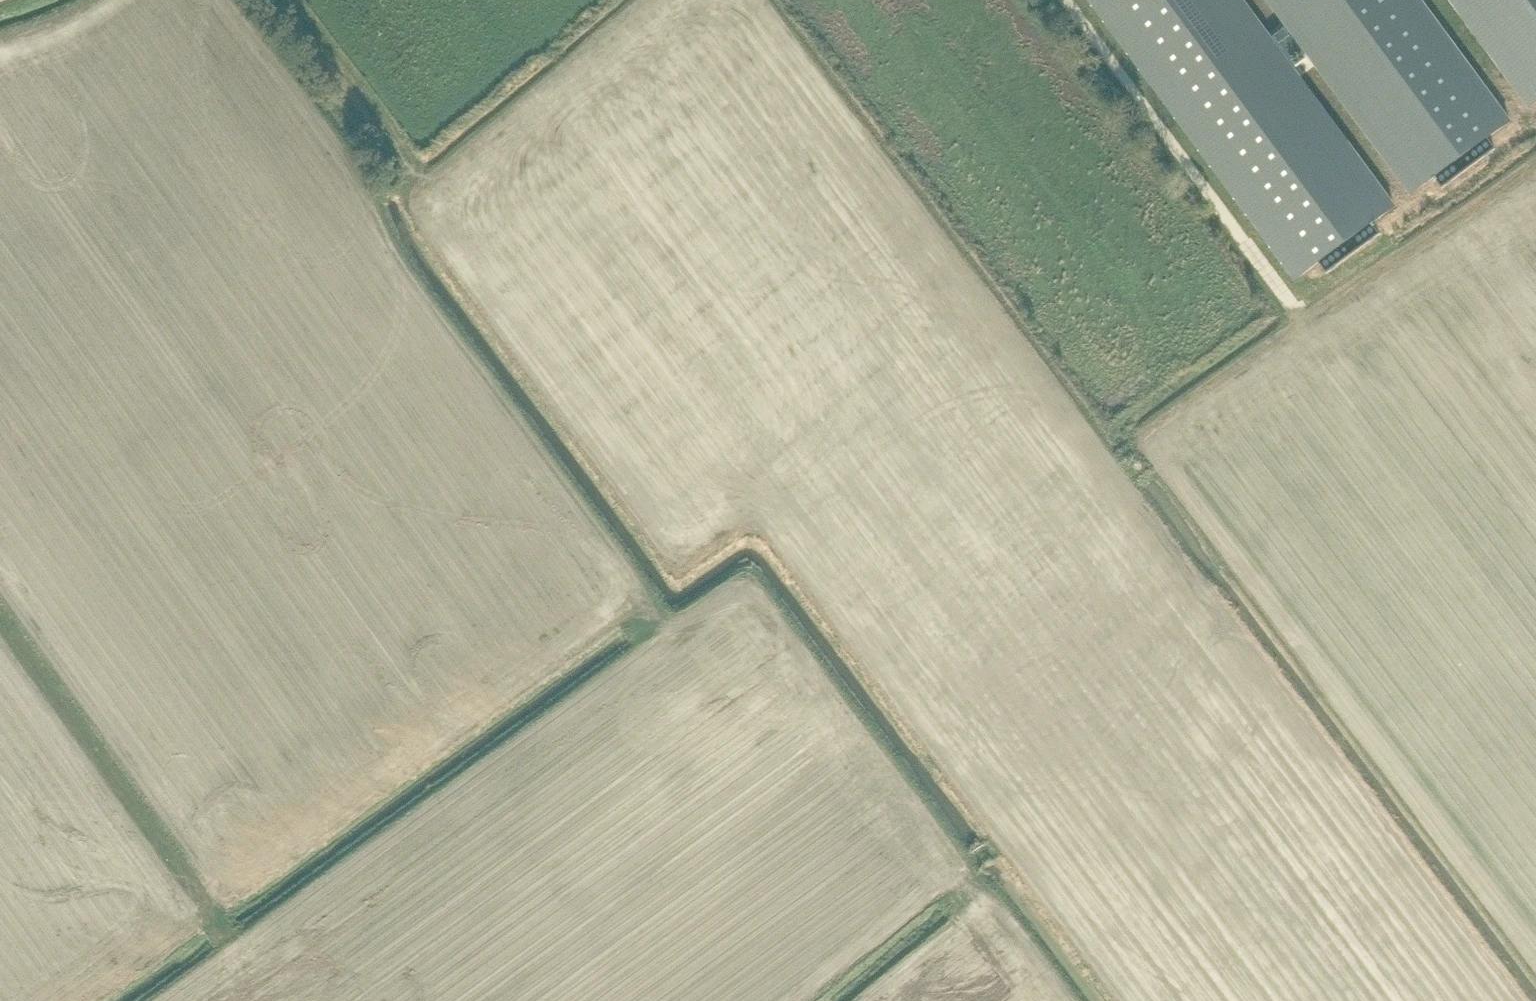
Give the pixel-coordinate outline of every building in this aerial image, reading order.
[(1295,281),(1318,264),(1326,275),(1380,236),(1372,225),(1394,208),(1240,0),(1087,0),(1295,281)] [(1411,195),(1433,179),(1441,190),(1495,151),(1487,140),(1510,122),(1420,0),(1267,0),(1411,195)] [(1529,108),(1535,103),(1535,0),(1450,0),(1529,108)]
